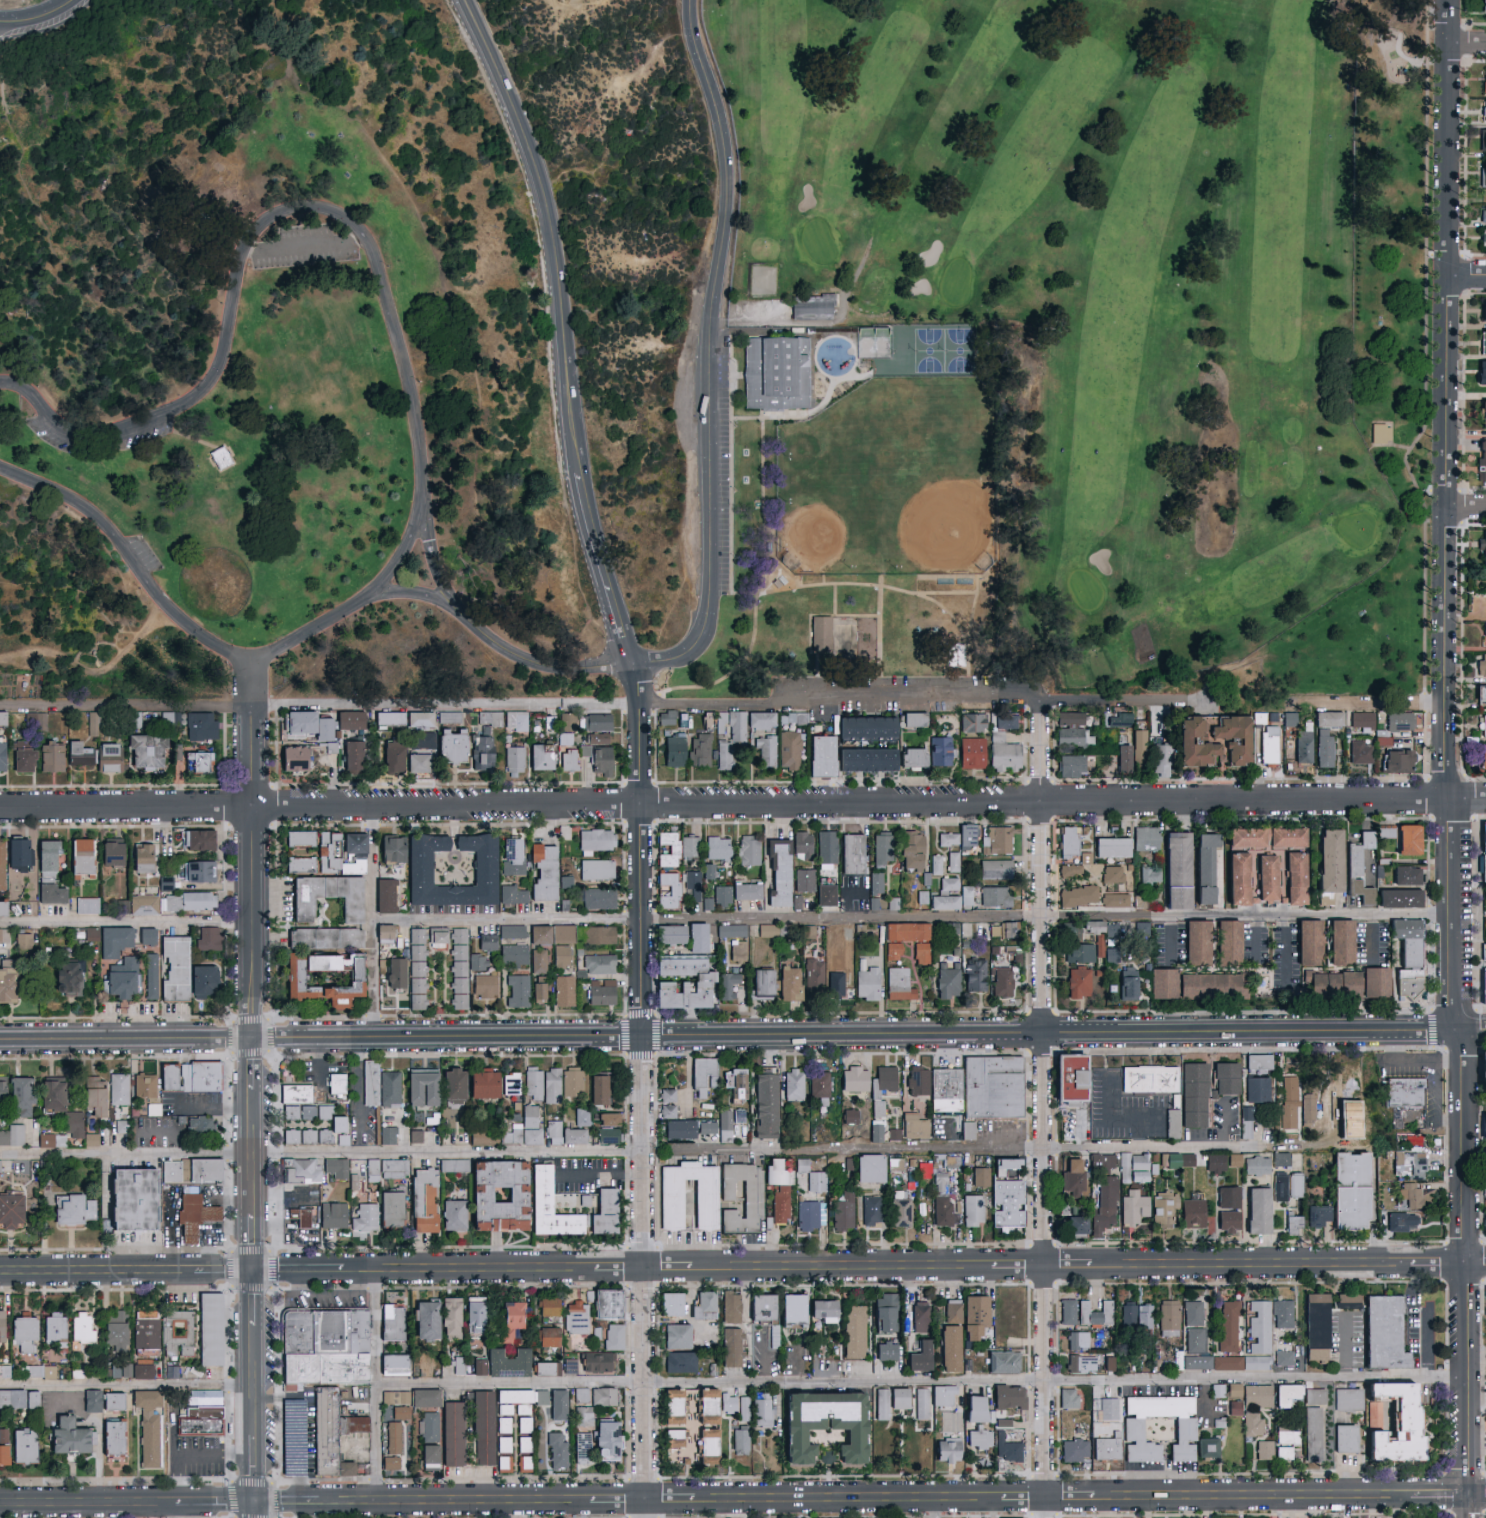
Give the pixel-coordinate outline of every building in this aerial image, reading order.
[(791,318),(833,317),(832,294),(790,295),(791,318)] [(746,339),(812,339),(812,410),(746,410),(746,339)] [(1476,384),(1485,384),(1485,360),(1475,361),(1476,384)] [(1372,444),(1391,444),(1391,424),(1372,424),(1372,444)] [(210,454),(220,471),(233,464),(224,446),(219,449),(210,454)] [(808,617),(828,617),(827,652),(809,650),(808,617)] [(948,668),(966,668),(966,643),(948,643),(948,668)] [(1478,655),(1485,655),(1485,677),(1478,677),(1478,655)] [(1478,688),(1485,688),(1485,705),(1478,705),(1478,688)] [(45,712),(24,711),(23,729),(45,729),(45,712)] [(180,712),(162,711),(161,726),(179,726),(180,712)] [(438,723),(459,723),(459,711),(438,712),(438,723)] [(317,734),(288,734),(288,712),(318,712),(318,720),(334,720),(334,741),(317,741),(317,734)] [(677,726),(660,726),(660,712),(677,712),(677,726)] [(718,712),(746,713),(746,746),(735,746),(735,771),(718,770),(718,712)] [(8,728),(0,728),(0,713),(8,713),(8,728)] [(98,736),(89,736),(89,713),(98,713),(98,736)] [(217,713),(217,742),(188,742),(188,713),(217,713)] [(339,713),(366,713),(366,730),(339,730),(339,713)] [(377,726),(377,713),(406,713),(406,726),(377,726)] [(435,713),(435,749),(410,749),(410,713),(435,713)] [(502,727),(479,727),(479,713),(502,713),(502,727)] [(528,732),(506,732),(506,713),(528,713),(528,732)] [(775,713),(775,731),(750,731),(750,713),(775,713)] [(778,724),(806,724),(806,713),(778,713),(778,724)] [(928,729),(902,729),(902,713),(928,713),(928,729)] [(1317,767),(1317,713),(1343,713),(1343,728),(1334,728),(1334,767),(1317,767)] [(1375,732),(1351,732),(1351,713),(1375,713),(1375,732)] [(1414,713),(1414,731),(1388,731),(1388,713),(1414,713)] [(561,714),(574,714),(574,745),(561,745),(561,714)] [(961,733),(961,714),(986,714),(986,733),(961,733)] [(1085,715),(1085,737),(1093,737),(1093,747),(1058,747),(1058,714),(1085,715)] [(1132,714),(1132,727),(1106,728),(1106,714),(1132,714)] [(1284,728),(1284,714),(1298,714),(1298,728),(1284,728)] [(612,715),(612,732),(585,732),(585,715),(612,715)] [(996,729),(996,715),(1017,715),(1017,729),(996,729)] [(1251,717),(1252,767),(1229,767),(1229,739),(1211,739),(1211,725),(1219,725),(1219,717),(1251,717)] [(897,718),(897,740),(840,740),(840,718),(897,718)] [(1181,718),(1206,718),(1206,744),(1221,744),(1221,757),(1214,757),(1214,767),(1181,767),(1181,718)] [(1262,728),(1279,728),(1279,765),(1262,765),(1262,728)] [(1135,730),(1146,730),(1146,764),(1135,764),(1135,730)] [(468,731),(468,765),(441,765),(441,731),(468,731)] [(1312,764),(1297,764),(1297,731),(1312,731),(1312,764)] [(666,767),(666,732),(685,732),(685,767),(666,767)] [(589,738),(609,733),(612,742),(592,747),(589,738)] [(781,770),(781,733),(801,733),(801,770),(781,770)] [(1005,733),(1005,744),(1020,744),(1020,771),(991,771),(991,733),(1005,733)] [(711,735),(711,767),(691,767),(691,735),(711,735)] [(167,736),(167,770),(132,770),(132,736),(167,736)] [(494,736),(494,764),(474,764),(474,736),(494,736)] [(776,769),(758,769),(758,736),(776,736),(776,769)] [(811,779),(811,736),(837,736),(837,779),(811,779)] [(1374,745),(1391,745),(1391,737),(1374,736),(1374,745)] [(932,737),(952,737),(952,766),(932,766),(932,737)] [(960,769),(960,739),(986,739),(986,769),(960,769)] [(101,744),(121,744),(121,772),(98,773),(98,765),(70,766),(70,742),(83,742),(83,750),(101,750),(101,744)] [(365,742),(365,771),(346,771),(346,742),(365,742)] [(385,774),(385,742),(405,742),(405,774),(385,774)] [(1351,765),(1351,742),(1372,742),(1372,765),(1351,765)] [(42,772),(42,743),(64,743),(64,772),(42,772)] [(553,749),(553,771),(533,771),(533,745),(544,745),(544,749),(553,749)] [(1173,745),(1173,776),(1155,776),(1155,745),(1173,745)] [(285,774),(285,746),(311,746),(311,774),(285,774)] [(1118,746),(1132,746),(1132,773),(1118,773),(1118,746)] [(16,772),(16,748),(37,748),(37,772),(16,772)] [(525,748),(525,773),(506,773),(506,748),(525,748)] [(593,748),(612,748),(612,777),(604,777),(604,772),(593,772),(593,748)] [(562,772),(562,750),(578,750),(578,772),(562,772)] [(840,772),(840,750),(899,750),(899,772),(840,772)] [(902,770),(902,750),(927,750),(927,770),(902,770)] [(1384,751),(1414,751),(1414,774),(1384,774),(1384,751)] [(187,774),(187,753),(214,753),(214,774),(187,774)] [(410,774),(410,755),(431,755),(431,774),(410,774)] [(1086,757),(1086,777),(1059,777),(1059,757),(1086,757)] [(978,826),(978,849),(961,849),(961,826),(978,826)] [(1421,826),(1421,856),(1399,856),(1399,826),(1421,826)] [(981,880),(981,860),(1011,860),(1011,855),(985,855),(985,827),(1013,827),(1013,880),(981,880)] [(1079,827),(1079,857),(1061,857),(1061,827),(1079,827)] [(1135,827),(1160,827),(1160,851),(1135,851),(1135,827)] [(1396,827),(1396,840),(1379,840),(1379,827),(1396,827)] [(1230,848),(1230,829),(1307,829),(1307,848),(1230,848)] [(1344,894),(1333,894),(1333,905),(1321,906),(1320,830),(1344,830),(1344,894)] [(216,831),(216,850),(182,850),(182,831),(216,831)] [(594,850),(594,857),(581,857),(581,831),(612,831),(612,850),(594,850)] [(837,832),(837,864),(820,864),(820,832),(837,832)] [(1375,832),(1375,850),(1363,849),(1363,889),(1375,889),(1375,906),(1361,906),(1361,895),(1349,895),(1349,844),(1361,845),(1361,832),(1375,832)] [(289,848),(289,833),(316,833),(316,848),(289,848)] [(333,858),(341,858),(341,873),(320,872),(321,833),(341,834),(341,843),(334,842),(333,858)] [(814,860),(795,860),(795,833),(814,833),(814,860)] [(893,867),(875,867),(875,833),(893,833),(893,867)] [(902,833),(924,833),(924,870),(902,870),(902,833)] [(1167,910),(1167,833),(1192,833),(1192,910),(1167,910)] [(345,834),(367,834),(367,874),(345,874),(345,834)] [(660,867),(660,855),(668,855),(668,849),(659,849),(659,834),(679,834),(679,867),(660,867)] [(940,848),(940,834),(958,834),(958,848),(940,848)] [(867,835),(867,875),(843,875),(843,835),(867,835)] [(1221,835),(1221,851),(1214,851),(1214,905),(1198,905),(1198,835),(1221,835)] [(499,906),(411,906),(410,836),(450,836),(450,851),(432,852),(433,887),(476,887),(476,852),(457,852),(457,836),(498,836),(499,906)] [(740,836),(761,836),(761,866),(740,866),(740,836)] [(383,864),(383,837),(406,837),(406,864),(383,864)] [(684,866),(684,837),(697,837),(697,866),(684,866)] [(732,837),(732,860),(707,860),(707,837),(732,837)] [(503,876),(503,839),(525,839),(525,876),(503,876)] [(10,840),(31,840),(31,872),(10,872),(10,840)] [(95,877),(72,877),(72,840),(95,840),(95,877)] [(793,907),(772,907),(772,840),(792,840),(793,907)] [(1131,840),(1131,858),(1097,858),(1097,840),(1131,840)] [(39,903),(40,841),(60,842),(59,885),(67,885),(67,904),(39,903)] [(104,842),(125,842),(125,867),(104,867),(104,842)] [(154,844),(154,873),(135,873),(135,844),(154,844)] [(533,901),(533,880),(535,880),(535,845),(558,845),(558,901),(533,901)] [(1091,852),(1079,852),(1079,863),(1090,863),(1091,852)] [(949,873),(949,853),(960,853),(960,873),(949,873)] [(1230,854),(1250,854),(1250,906),(1230,906),(1230,854)] [(1288,854),(1307,854),(1307,906),(1288,906),(1288,854)] [(943,856),(943,875),(932,875),(932,856),(943,856)] [(1260,856),(1278,856),(1278,903),(1260,903),(1260,856)] [(289,873),(289,858),(317,858),(317,873),(289,873)] [(615,861),(615,881),(581,881),(581,861),(615,861)] [(185,862),(215,862),(215,882),(185,882),(185,862)] [(705,879),(705,865),(715,865),(715,879),(705,879)] [(1061,878),(1061,866),(1082,866),(1082,878),(1061,878)] [(1124,867),(1124,884),(1103,884),(1103,867),(1124,867)] [(1160,867),(1160,885),(1141,885),(1141,867),(1160,867)] [(1421,867),(1421,886),(1396,886),(1396,867),(1421,867)] [(797,893),(797,871),(815,871),(815,893),(797,893)] [(687,872),(701,872),(701,902),(687,902),(687,872)] [(659,909),(660,873),(681,874),(680,910),(659,909)] [(884,895),(871,895),(871,873),(884,873),(884,895)] [(364,925),(345,925),(345,898),(315,898),(315,922),(296,922),(296,878),(364,878),(364,925)] [(941,891),(941,879),(960,879),(959,892),(941,891)] [(396,880),(396,914),(379,914),(379,880),(396,880)] [(763,900),(735,900),(735,884),(763,884),(763,900)] [(833,905),(832,885),(814,885),(814,905),(833,905)] [(528,912),(517,912),(517,904),(502,904),(502,886),(519,886),(519,889),(528,889),(528,912)] [(716,907),(716,887),(732,887),(732,907),(716,907)] [(974,887),(974,907),(963,907),(963,887),(974,887)] [(1098,887),(1098,907),(1062,907),(1062,887),(1098,887)] [(1011,907),(982,907),(982,888),(1011,888),(1011,907)] [(1422,889),(1422,909),(1379,909),(1379,889),(1422,889)] [(617,909),(584,909),(584,890),(617,890),(617,909)] [(927,904),(927,891),(917,890),(916,903),(927,904)] [(165,911),(165,894),(216,894),(216,911),(165,911)] [(1130,907),(1104,907),(1104,894),(1130,894),(1130,907)] [(792,909),(801,909),(800,895),(792,895),(792,909)] [(1134,907),(1146,907),(1146,895),(1134,895),(1134,907)] [(131,916),(131,896),(158,896),(158,916),(131,916)] [(932,910),(932,896),(961,896),(961,910),(932,910)] [(703,910),(712,910),(712,897),(702,897),(703,910)] [(100,898),(100,914),(78,914),(78,898),(100,898)] [(898,910),(890,910),(889,899),(898,899),(898,910)] [(8,917),(0,917),(0,902),(8,902),(8,917)] [(1323,920),(1323,967),(1300,967),(1300,920),(1323,920)] [(1398,970),(1403,970),(1403,939),(1393,939),(1393,920),(1423,920),(1423,998),(1398,998),(1398,970)] [(1241,921),(1241,967),(1219,967),(1219,921),(1241,921)] [(1354,921),(1354,966),(1331,966),(1331,921),(1354,921)] [(1211,967),(1187,967),(1187,922),(1211,922),(1211,967)] [(1002,923),(1017,923),(1017,940),(1002,940),(1002,923)] [(1105,938),(1105,935),(1085,935),(1085,923),(1121,923),(1121,938),(1105,938)] [(691,954),(691,924),(709,924),(709,954),(691,954)] [(930,965),(915,965),(915,941),(887,941),(887,924),(930,924),(930,965)] [(1062,924),(1081,924),(1081,940),(1062,940),(1062,924)] [(747,925),(747,939),(719,939),(719,925),(747,925)] [(803,938),(814,938),(814,925),(802,925),(803,938)] [(997,936),(998,926),(989,925),(988,936),(997,936)] [(501,939),(501,926),(527,926),(527,939),(501,939)] [(575,926),(575,942),(553,942),(553,945),(532,945),(532,926),(575,926)] [(659,926),(687,926),(687,946),(659,946),(659,926)] [(760,938),(760,926),(780,926),(780,938),(760,938)] [(842,926),(842,940),(827,940),(827,926),(842,926)] [(379,941),(379,927),(395,927),(395,941),(379,941)] [(428,943),(443,943),(443,927),(427,927),(428,943)] [(615,927),(615,945),(584,945),(584,927),(615,927)] [(222,928),(222,952),(198,952),(198,928),(222,928)] [(8,943),(0,943),(0,929),(8,929),(8,943)] [(85,942),(85,929),(100,929),(100,942),(85,942)] [(102,929),(134,929),(134,948),(120,948),(120,960),(102,960),(102,929)] [(157,945),(140,945),(140,929),(157,929),(157,945)] [(364,929),(364,949),(291,949),(291,929),(364,929)] [(427,929),(428,1010),(411,1011),(411,930),(427,929)] [(469,1010),(452,1010),(452,929),(469,929),(469,1010)] [(432,932),(449,932),(449,947),(432,947),(432,932)] [(33,934),(33,950),(18,950),(18,934),(33,934)] [(497,952),(481,952),(481,935),(497,935),(497,952)] [(190,937),(190,1002),(163,1002),(163,980),(170,980),(170,958),(162,958),(162,937),(190,937)] [(747,941),(747,962),(732,962),(732,941),(747,941)] [(902,961),(887,961),(887,944),(902,944),(902,961)] [(1093,945),(1093,963),(1066,963),(1066,945),(1093,945)] [(528,946),(528,965),(502,965),(502,946),(528,946)] [(572,946),(572,969),(556,969),(556,946),(572,946)] [(1116,949),(1117,963),(1106,964),(1106,949),(1116,949)] [(547,973),(533,973),(533,950),(547,950),(547,973)] [(289,1002),(288,956),(347,955),(347,954),(364,954),(365,998),(349,998),(349,1009),(332,1009),(331,1001),(289,1002)] [(158,955),(158,1000),(147,1000),(147,955),(158,955)] [(109,972),(124,972),(124,956),(137,957),(137,998),(109,998),(109,972)] [(487,956),(487,971),(471,971),(472,956),(487,956)] [(616,975),(586,975),(586,956),(616,956),(616,975)] [(390,990),(390,959),(406,959),(406,990),(390,990)] [(659,1009),(659,983),(678,983),(678,984),(689,984),(689,993),(696,992),(696,977),(659,977),(659,959),(708,959),(708,972),(714,972),(714,1008),(659,1009)] [(806,960),(824,960),(824,992),(806,992),(806,960)] [(986,961),(986,992),(965,992),(965,961),(986,961)] [(83,997),(60,997),(60,963),(83,963),(83,997)] [(959,964),(960,999),(939,1000),(938,969),(945,969),(945,964),(959,964)] [(846,966),(846,998),(831,998),(831,966),(846,966)] [(194,1000),(194,967),(218,967),(218,1000),(194,1000)] [(802,968),(802,1002),(781,1002),(781,968),(802,968)] [(881,968),(881,1001),(857,1001),(857,968),(881,968)] [(19,1003),(0,1003),(0,969),(19,969),(19,1003)] [(887,1000),(887,969),(909,969),(909,989),(916,989),(916,1000),(887,1000)] [(1390,969),(1390,999),(1365,999),(1365,969),(1390,969)] [(753,1000),(753,970),(775,970),(775,1000),(753,1000)] [(994,997),(994,970),(1011,970),(1011,997),(994,997)] [(1090,999),(1068,999),(1068,970),(1090,970),(1090,999)] [(1152,1000),(1152,970),(1178,970),(1178,1000),(1152,1000)] [(1304,981),(1304,973),(1361,973),(1362,999),(1311,999),(1311,981),(1304,981)] [(721,1001),(721,975),(742,975),(742,985),(735,985),(735,1001),(721,1001)] [(1181,975),(1245,975),(1245,1000),(1181,1000),(1181,975)] [(498,999),(475,999),(475,976),(498,976),(498,999)] [(530,1007),(508,1007),(508,976),(530,976),(530,1007)] [(556,1007),(556,977),(574,977),(574,1007),(556,1007)] [(1137,1001),(1121,1001),(1121,977),(1137,977),(1137,1001)] [(546,984),(546,1003),(534,1003),(534,984),(546,984)] [(589,1006),(589,986),(616,986),(616,1006),(589,1006)] [(1057,1102),(1057,1055),(1087,1055),(1087,1102),(1057,1102)] [(1247,1103),(1247,1055),(1273,1056),(1273,1073),(1249,1072),(1249,1077),(1269,1077),(1269,1103),(1247,1103)] [(1023,1057),(1023,1119),(964,1119),(964,1112),(932,1112),(932,1070),(964,1070),(964,1057),(1023,1057)] [(717,1060),(717,1089),(707,1089),(707,1099),(694,1099),(694,1060),(717,1060)] [(379,1106),(365,1106),(365,1061),(379,1061),(379,1106)] [(222,1063),(222,1092),(163,1092),(163,1063),(222,1063)] [(1208,1063),(1208,1128),(1183,1128),(1183,1063),(1208,1063)] [(1239,1063),(1239,1096),(1216,1096),(1216,1063),(1239,1063)] [(843,1092),(843,1067),(869,1067),(869,1092),(843,1092)] [(898,1067),(898,1093),(882,1093),(882,1100),(872,1100),(872,1079),(877,1079),(877,1068),(898,1067)] [(929,1096),(909,1096),(909,1067),(929,1067),(929,1096)] [(1179,1067),(1179,1092),(1123,1092),(1123,1067),(1179,1067)] [(446,1068),(467,1068),(467,1105),(446,1105),(446,1068)] [(527,1101),(527,1068),(542,1068),(542,1101),(527,1101)] [(564,1097),(564,1068),(583,1068),(583,1097),(564,1097)] [(561,1069),(561,1104),(545,1104),(545,1069),(561,1069)] [(786,1069),(805,1069),(805,1101),(786,1101),(786,1069)] [(440,1106),(410,1106),(410,1070),(440,1070),(440,1106)] [(729,1105),(729,1071),(747,1071),(747,1105),(729,1105)] [(401,1108),(381,1108),(381,1072),(401,1072),(401,1108)] [(499,1099),(472,1099),(472,1072),(499,1072),(499,1099)] [(811,1073),(831,1073),(831,1090),(828,1090),(828,1107),(820,1107),(820,1100),(811,1100),(811,1073)] [(129,1074),(129,1106),(111,1106),(111,1074),(129,1074)] [(520,1074),(520,1096),(505,1096),(505,1074),(520,1074)] [(135,1075),(157,1075),(157,1099),(135,1099),(135,1075)] [(347,1075),(347,1095),(330,1095),(330,1075),(347,1075)] [(592,1105),(592,1075),(609,1075),(609,1105),(592,1105)] [(756,1075),(778,1075),(778,1139),(756,1139),(756,1075)] [(13,1110),(13,1077),(35,1077),(35,1110),(13,1110)] [(87,1110),(87,1077),(106,1077),(106,1118),(95,1118),(95,1110),(87,1110)] [(1284,1100),(1284,1078),(1297,1078),(1297,1100),(1284,1100)] [(1425,1078),(1425,1106),(1387,1107),(1387,1079),(1425,1078)] [(65,1112),(84,1112),(83,1138),(66,1138),(66,1147),(41,1147),(41,1135),(65,1136),(65,1113),(43,1112),(44,1080),(66,1080),(65,1112)] [(283,1104),(283,1085),(314,1085),(314,1104),(283,1104)] [(677,1090),(677,1118),(662,1118),(662,1090),(677,1090)] [(1315,1096),(1315,1118),(1304,1118),(1304,1096),(1315,1096)] [(873,1117),(873,1102),(885,1102),(885,1117),(873,1117)] [(285,1120),(285,1106),(333,1106),(333,1118),(348,1118),(348,1134),(334,1134),(334,1120),(285,1120)] [(541,1145),(525,1145),(525,1106),(541,1106),(541,1145)] [(1241,1140),(1241,1108),(1252,1108),(1252,1140),(1241,1140)] [(1297,1108),(1297,1128),(1281,1128),(1281,1108),(1297,1108)] [(859,1110),(859,1125),(845,1125),(845,1110),(859,1110)] [(1180,1110),(1180,1140),(1168,1140),(1168,1110),(1180,1110)] [(576,1127),(576,1111),(589,1111),(589,1127),(576,1127)] [(720,1123),(720,1111),(733,1111),(733,1143),(720,1143),(720,1135),(700,1135),(700,1123),(720,1123)] [(918,1113),(918,1121),(929,1121),(929,1139),(904,1139),(904,1113),(918,1113)] [(621,1144),(600,1144),(599,1114),(620,1114),(621,1144)] [(213,1117),(213,1133),(189,1133),(189,1117),(213,1117)] [(666,1121),(697,1121),(697,1139),(666,1139),(666,1121)] [(117,1133),(118,1122),(128,1122),(127,1133),(117,1133)] [(548,1145),(548,1122),(561,1122),(561,1145),(548,1145)] [(963,1140),(963,1122),(976,1122),(976,1140),(963,1140)] [(871,1143),(871,1124),(885,1124),(885,1143),(871,1143)] [(514,1126),(523,1128),(520,1146),(503,1143),(504,1133),(513,1135),(514,1126)] [(23,1146),(0,1146),(0,1128),(23,1128),(23,1146)] [(381,1145),(381,1128),(396,1128),(396,1145),(381,1145)] [(564,1144),(564,1129),(589,1129),(589,1144),(564,1144)] [(285,1144),(285,1130),(333,1130),(333,1144),(285,1144)] [(408,1142),(421,1142),(421,1130),(408,1130),(408,1142)] [(472,1130),(497,1130),(497,1145),(472,1145),(472,1130)] [(900,1130),(900,1142),(889,1142),(889,1130),(900,1130)] [(86,1147),(86,1136),(97,1136),(98,1147),(86,1147)] [(1290,1153),(1290,1167),(1274,1167),(1274,1153),(1290,1153)] [(1395,1179),(1395,1153),(1425,1153),(1425,1179),(1395,1179)] [(1149,1184),(1121,1183),(1121,1154),(1131,1154),(1131,1157),(1149,1157),(1149,1184)] [(1240,1167),(1240,1154),(1227,1154),(1227,1167),(1240,1167)] [(1336,1230),(1336,1154),(1370,1154),(1370,1231),(1336,1230)] [(1115,1155),(1115,1172),(1099,1172),(1099,1155),(1115,1155)] [(1162,1168),(1162,1155),(1194,1155),(1194,1168),(1162,1168)] [(1225,1155),(1225,1174),(1208,1174),(1208,1155),(1225,1155)] [(886,1156),(886,1183),(859,1183),(859,1156),(886,1156)] [(960,1169),(944,1169),(944,1157),(960,1157),(960,1169)] [(1246,1175),(1246,1158),(1270,1158),(1270,1175),(1246,1175)] [(348,1179),(326,1179),(326,1159),(348,1159),(348,1179)] [(163,1160),(223,1160),(223,1183),(163,1183),(163,1160)] [(321,1184),(284,1184),(284,1160),(321,1160),(321,1184)] [(367,1160),(379,1160),(379,1181),(367,1181),(367,1160)] [(383,1179),(382,1161),(408,1160),(409,1179),(383,1179)] [(469,1160),(469,1172),(441,1172),(441,1160),(469,1160)] [(767,1160),(793,1160),(792,1224),(774,1223),(775,1186),(767,1185),(767,1160)] [(903,1170),(890,1171),(889,1160),(903,1160),(903,1170)] [(995,1160),(1020,1160),(1020,1170),(995,1170),(995,1160)] [(1084,1160),(1084,1198),(1071,1198),(1071,1192),(1063,1192),(1063,1172),(1067,1172),(1067,1160),(1084,1160)] [(798,1170),(798,1161),(808,1161),(808,1170),(798,1170)] [(718,1167),(719,1231),(698,1231),(697,1180),(685,1180),(685,1231),(663,1231),(662,1167),(680,1166),(680,1162),(701,1162),(701,1167),(718,1167)] [(474,1163),(530,1163),(530,1232),(474,1232),(474,1163)] [(534,1235),(534,1165),(553,1165),(553,1216),(599,1216),(599,1189),(618,1189),(618,1235),(534,1235)] [(764,1165),(764,1233),(734,1233),(734,1219),(745,1219),(745,1183),(724,1183),(724,1165),(764,1165)] [(439,1168),(439,1233),(414,1233),(413,1169),(439,1168)] [(974,1169),(991,1169),(991,1188),(974,1188),(974,1169)] [(159,1170),(159,1232),(113,1232),(113,1170),(159,1170)] [(827,1192),(809,1192),(809,1173),(827,1173),(827,1192)] [(935,1227),(935,1174),(949,1174),(949,1195),(952,1195),(952,1227),(935,1227)] [(1302,1200),(1275,1200),(1275,1175),(1302,1175),(1302,1200)] [(1117,1177),(1116,1227),(1104,1227),(1104,1239),(1092,1239),(1092,1215),(1099,1215),(1100,1177),(1117,1177)] [(1024,1181),(1024,1228),(1011,1228),(1011,1235),(1002,1235),(1002,1228),(993,1228),(993,1181),(1024,1181)] [(1422,1209),(1407,1209),(1407,1200),(1400,1201),(1399,1184),(1422,1184),(1422,1209)] [(1219,1187),(1240,1187),(1241,1209),(1219,1209),(1219,1187)] [(1270,1188),(1270,1235),(1249,1235),(1249,1188),(1270,1188)] [(854,1232),(834,1232),(834,1202),(845,1202),(845,1192),(854,1192),(854,1232)] [(1149,1198),(1149,1218),(1139,1218),(1139,1227),(1123,1227),(1123,1192),(1139,1192),(1139,1198),(1149,1198)] [(382,1193),(404,1193),(404,1228),(382,1228),(382,1193)] [(199,1245),(184,1245),(184,1224),(180,1224),(180,1194),(202,1194),(202,1207),(222,1207),(222,1222),(199,1222),(199,1245)] [(1175,1227),(1154,1227),(1154,1194),(1175,1194),(1175,1227)] [(24,1229),(0,1229),(0,1195),(24,1195),(24,1229)] [(96,1224),(56,1225),(56,1196),(85,1195),(85,1202),(96,1202),(96,1224)] [(881,1226),(864,1226),(864,1196),(881,1196),(881,1226)] [(985,1196),(985,1227),(964,1227),(964,1196),(985,1196)] [(1205,1196),(1205,1229),(1183,1229),(1183,1196),(1205,1196)] [(913,1227),(894,1227),(894,1199),(913,1199),(913,1227)] [(444,1232),(444,1201),(467,1201),(467,1232),(444,1232)] [(824,1202),(824,1221),(820,1221),(820,1232),(799,1232),(799,1202),(824,1202)] [(322,1229),(322,1203),(348,1203),(348,1229),(322,1229)] [(378,1232),(354,1232),(354,1204),(378,1204),(378,1232)] [(1072,1205),(1061,1205),(1061,1214),(1072,1214),(1072,1205)] [(1309,1228),(1309,1206),(1331,1206),(1331,1228),(1309,1228)] [(298,1229),(298,1219),(289,1219),(289,1210),(313,1210),(313,1229),(298,1229)] [(1240,1212),(1240,1233),(1219,1233),(1219,1212),(1240,1212)] [(1417,1233),(1388,1233),(1388,1213),(1417,1213),(1417,1233)] [(1087,1217),(1087,1237),(1068,1237),(1068,1217),(1087,1217)] [(1303,1235),(1287,1235),(1287,1217),(1303,1217),(1303,1235)] [(596,1320),(596,1291),(623,1291),(623,1320),(596,1320)] [(717,1292),(717,1320),(693,1320),(693,1301),(698,1301),(698,1292),(717,1292)] [(724,1323),(724,1292),(741,1292),(741,1323),(724,1323)] [(223,1293),(223,1367),(201,1367),(201,1293),(223,1293)] [(685,1317),(662,1317),(662,1293),(685,1293),(685,1317)] [(898,1294),(898,1332),(876,1332),(876,1294),(898,1294)] [(1306,1294),(1329,1294),(1329,1363),(1306,1363),(1306,1294)] [(1360,1294),(1360,1309),(1337,1309),(1337,1294),(1360,1294)] [(777,1295),(777,1322),(752,1322),(752,1295),(777,1295)] [(808,1295),(808,1328),(783,1328),(783,1295),(808,1295)] [(1367,1296),(1402,1296),(1402,1353),(1411,1353),(1411,1370),(1367,1370),(1367,1296)] [(966,1341),(966,1297),(989,1297),(989,1330),(980,1330),(980,1341),(966,1341)] [(462,1339),(444,1339),(444,1298),(462,1298),(462,1339)] [(485,1334),(469,1334),(469,1298),(485,1298),(485,1334)] [(541,1317),(541,1300),(561,1300),(561,1317),(541,1317)] [(962,1322),(946,1322),(946,1300),(962,1300),(962,1322)] [(1076,1300),(1076,1325),(1062,1325),(1062,1300),(1076,1300)] [(1275,1330),(1275,1300),(1293,1300),(1293,1330),(1275,1330)] [(418,1341),(418,1301),(440,1301),(440,1341),(418,1341)] [(813,1301),(840,1301),(840,1323),(813,1323),(813,1301)] [(1112,1325),(1080,1325),(1080,1301),(1090,1301),(1090,1312),(1102,1312),(1102,1301),(1112,1301),(1112,1325)] [(1160,1337),(1160,1301),(1179,1301),(1179,1337),(1160,1337)] [(1185,1326),(1185,1301),(1202,1301),(1202,1326),(1185,1326)] [(1270,1301),(1270,1354),(1250,1354),(1250,1301),(1270,1301)] [(517,1344),(504,1344),(504,1302),(525,1302),(525,1332),(517,1332),(517,1344)] [(567,1302),(589,1302),(589,1335),(567,1335),(567,1302)] [(929,1302),(929,1332),(913,1332),(913,1302),(929,1302)] [(1239,1353),(1221,1352),(1221,1302),(1239,1302),(1239,1353)] [(384,1342),(384,1305),(405,1305),(405,1342),(384,1342)] [(1152,1334),(1137,1334),(1137,1322),(1123,1322),(1123,1306),(1152,1306),(1152,1334)] [(867,1307),(867,1359),(846,1359),(846,1307),(867,1307)] [(285,1312),(369,1311),(369,1384),(285,1384),(285,1312)] [(128,1353),(107,1353),(107,1312),(128,1312),(128,1353)] [(193,1357),(164,1357),(164,1312),(193,1312),(193,1357)] [(95,1313),(95,1345),(73,1345),(73,1313),(95,1313)] [(159,1356),(135,1356),(135,1313),(159,1313),(159,1356)] [(46,1342),(46,1314),(67,1314),(67,1342),(46,1342)] [(38,1354),(15,1354),(15,1318),(38,1318),(38,1354)] [(693,1325),(693,1350),(666,1350),(666,1325),(693,1325)] [(962,1373),(943,1373),(943,1325),(962,1325),(962,1373)] [(604,1350),(604,1326),(624,1326),(624,1350),(604,1350)] [(540,1347),(540,1328),(558,1328),(558,1347),(540,1347)] [(744,1329),(744,1368),(724,1368),(724,1329),(744,1329)] [(1187,1353),(1187,1329),(1205,1329),(1205,1353),(1187,1353)] [(1088,1351),(1069,1351),(1069,1333),(1088,1333),(1088,1351)] [(910,1372),(910,1352),(921,1352),(921,1340),(932,1340),(932,1372),(910,1372)] [(879,1361),(879,1343),(899,1343),(899,1361),(879,1361)] [(489,1350),(504,1349),(504,1359),(516,1359),(516,1349),(531,1349),(531,1377),(490,1378),(489,1350)] [(989,1352),(1020,1352),(1020,1374),(989,1374),(989,1352)] [(1276,1367),(1276,1352),(1293,1352),(1293,1367),(1276,1367)] [(666,1373),(666,1353),(696,1353),(696,1373),(666,1373)] [(615,1354),(615,1372),(583,1372),(583,1354),(615,1354)] [(1181,1367),(1210,1368),(1211,1355),(1182,1354),(1181,1367)] [(383,1376),(383,1355),(409,1355),(409,1376),(383,1376)] [(1111,1356),(1102,1355),(1102,1369),(1110,1369),(1111,1356)] [(1212,1369),(1241,1368),(1240,1355),(1212,1355),(1212,1369)] [(1068,1374),(1068,1356),(1096,1356),(1096,1374),(1068,1374)] [(563,1372),(575,1372),(575,1358),(563,1358),(563,1372)] [(1245,1369),(1245,1358),(1269,1358),(1269,1369),(1245,1369)] [(465,1359),(465,1375),(452,1375),(452,1359),(465,1359)] [(474,1376),(474,1360),(486,1360),(486,1376),(474,1376)] [(440,1362),(440,1375),(413,1375),(413,1362),(440,1362)] [(561,1363),(561,1377),(536,1377),(536,1363),(561,1363)] [(106,1380),(106,1365),(154,1364),(154,1379),(106,1380)] [(11,1379),(0,1379),(0,1366),(11,1366),(11,1379)] [(55,1367),(55,1379),(29,1379),(29,1367),(55,1367)] [(84,1370),(84,1380),(72,1380),(72,1370),(84,1370)] [(1239,1382),(1226,1382),(1226,1395),(1239,1395),(1239,1382)] [(1421,1461),(1370,1462),(1369,1384),(1420,1383),(1421,1461)] [(1278,1409),(1278,1385),(1301,1385),(1301,1399),(1291,1399),(1291,1409),(1278,1409)] [(339,1463),(356,1463),(356,1477),(317,1477),(316,1387),(339,1387),(339,1418),(369,1417),(369,1434),(339,1434),(339,1463)] [(933,1387),(958,1387),(958,1407),(933,1407),(933,1387)] [(1026,1410),(995,1410),(995,1387),(1026,1387),(1026,1410)] [(1272,1387),(1272,1408),(1245,1408),(1245,1387),(1272,1387)] [(589,1389),(589,1404),(575,1404),(575,1389),(589,1389)] [(593,1406),(593,1389),(617,1389),(617,1406),(593,1406)] [(718,1389),(719,1465),(701,1466),(701,1390),(718,1389)] [(877,1421),(877,1390),(911,1389),(911,1409),(891,1410),(891,1420),(877,1421)] [(916,1420),(916,1389),(930,1389),(930,1420),(916,1420)] [(1363,1389),(1363,1412),(1336,1412),(1336,1389),(1363,1389)] [(86,1413),(86,1390),(102,1390),(102,1413),(86,1413)] [(441,1390),(441,1407),(413,1407),(413,1390),(441,1390)] [(553,1390),(568,1390),(568,1422),(553,1422),(553,1390)] [(666,1390),(685,1390),(685,1426),(666,1426),(666,1390)] [(1079,1390),(1079,1409),(1061,1409),(1061,1390),(1079,1390)] [(1306,1462),(1306,1390),(1323,1390),(1323,1462),(1306,1462)] [(40,1409),(0,1409),(0,1391),(40,1391),(40,1409)] [(143,1408),(134,1408),(134,1391),(163,1392),(162,1469),(143,1468),(143,1408)] [(476,1466),(476,1392),(494,1391),(495,1466),(476,1466)] [(500,1416),(499,1392),(534,1391),(534,1405),(512,1405),(512,1415),(500,1416)] [(410,1420),(394,1420),(394,1405),(383,1405),(383,1392),(410,1392),(410,1420)] [(548,1404),(537,1404),(537,1392),(548,1392),(548,1404)] [(755,1427),(755,1393),(772,1393),(772,1427),(755,1427)] [(867,1393),(868,1464),(841,1464),(841,1446),(848,1446),(848,1430),(807,1430),(808,1446),(816,1446),(816,1464),(788,1465),(787,1394),(867,1393)] [(126,1394),(126,1412),(106,1412),(106,1394),(126,1394)] [(739,1413),(722,1413),(722,1395),(739,1395),(739,1413)] [(748,1395),(739,1396),(740,1421),(749,1420),(748,1395)] [(968,1423),(968,1397),(988,1397),(988,1423),(968,1423)] [(280,1475),(303,1475),(303,1468),(294,1468),(294,1454),(302,1454),(302,1398),(280,1398),(280,1475)] [(1125,1462),(1125,1398),(1195,1398),(1195,1416),(1196,1416),(1195,1462),(1171,1462),(1171,1445),(1177,1445),(1177,1417),(1144,1417),(1144,1443),(1160,1443),(1160,1462),(1125,1462)] [(1101,1399),(1118,1399),(1118,1420),(1101,1420),(1101,1399)] [(1239,1414),(1239,1400),(1227,1400),(1227,1413),(1239,1414)] [(445,1467),(445,1403),(465,1403),(465,1467),(445,1467)] [(530,1405),(530,1415),(519,1415),(519,1405),(530,1405)] [(224,1408),(224,1437),(178,1436),(178,1417),(197,1417),(197,1407),(224,1408)] [(576,1407),(592,1407),(592,1427),(576,1427),(576,1407)] [(440,1442),(421,1442),(421,1413),(440,1413),(440,1442)] [(1245,1436),(1245,1413),(1263,1413),(1263,1436),(1245,1436)] [(91,1429),(91,1454),(53,1455),(53,1428),(59,1428),(58,1416),(75,1415),(76,1429),(91,1429)] [(499,1434),(500,1418),(512,1418),(511,1434),(499,1434)] [(532,1434),(519,1434),(519,1418),(532,1418),(532,1434)] [(126,1421),(126,1456),(106,1456),(106,1421),(126,1421)] [(387,1422),(401,1422),(401,1471),(384,1471),(384,1458),(387,1458),(387,1422)] [(620,1461),(597,1461),(597,1422),(620,1422),(620,1461)] [(1337,1454),(1337,1426),(1357,1426),(1357,1454),(1337,1454)] [(749,1455),(735,1455),(735,1429),(749,1429),(749,1455)] [(1299,1445),(1277,1445),(1277,1429),(1299,1429),(1299,1445)] [(10,1466),(0,1466),(0,1430),(9,1430),(10,1466)] [(38,1430),(38,1464),(15,1464),(15,1430),(38,1430)] [(667,1449),(667,1430),(685,1430),(685,1449),(667,1449)] [(969,1431),(991,1431),(991,1467),(978,1467),(978,1451),(969,1451),(969,1431)] [(567,1434),(567,1469),(550,1469),(550,1434),(567,1434)] [(576,1464),(576,1434),(590,1434),(590,1464),(576,1464)] [(938,1464),(938,1434),(962,1434),(962,1464),(938,1464)] [(997,1463),(997,1436),(1004,1436),(1004,1443),(1022,1443),(1022,1463),(997,1463)] [(499,1454),(499,1438),(512,1437),(512,1453),(499,1454)] [(531,1453),(520,1453),(520,1437),(531,1437),(531,1453)] [(1120,1462),(1095,1462),(1095,1439),(1120,1439),(1120,1462)] [(1217,1440),(1217,1458),(1199,1458),(1199,1440),(1217,1440)] [(1090,1441),(1090,1462),(1063,1462),(1063,1441),(1090,1441)] [(1273,1442),(1273,1461),(1257,1461),(1257,1442),(1273,1442)] [(440,1446),(440,1470),(423,1470),(423,1446),(440,1446)] [(1292,1460),(1278,1460),(1277,1449),(1291,1448),(1292,1460)] [(499,1473),(499,1457),(512,1457),(512,1473),(499,1473)] [(520,1473),(519,1457),(531,1457),(531,1472),(520,1473)]
